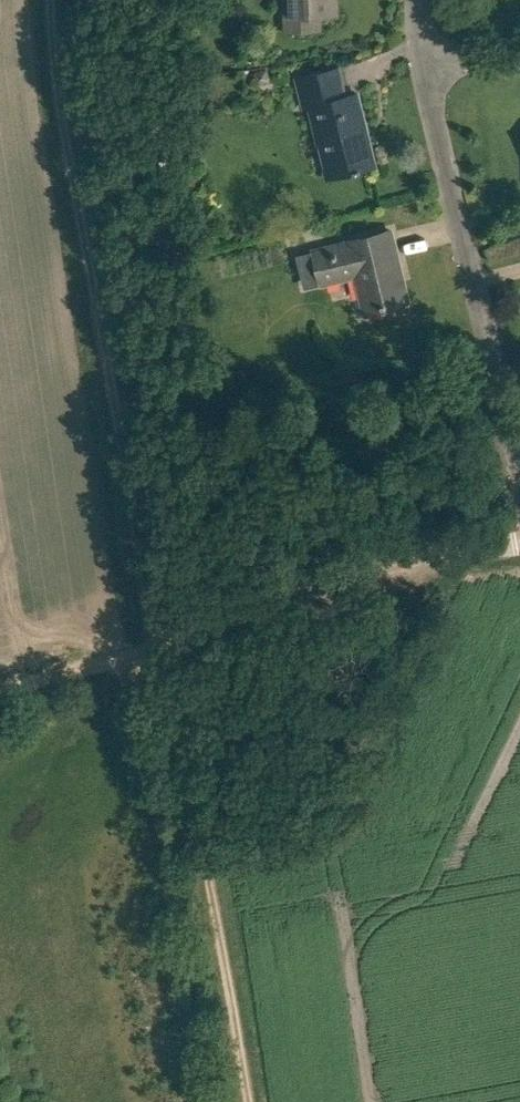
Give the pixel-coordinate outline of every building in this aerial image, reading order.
[(287,29),(319,27),(319,14),(336,13),(336,0),(286,0),(287,29)] [(297,78),(304,108),(310,107),(327,175),(353,169),(354,173),(374,168),(365,132),(367,131),(358,94),(346,97),(339,68),(297,78)] [(391,231),(348,241),(348,243),(314,251),(322,284),(356,276),(365,311),(401,302),(394,277),(402,275),(391,231)]
